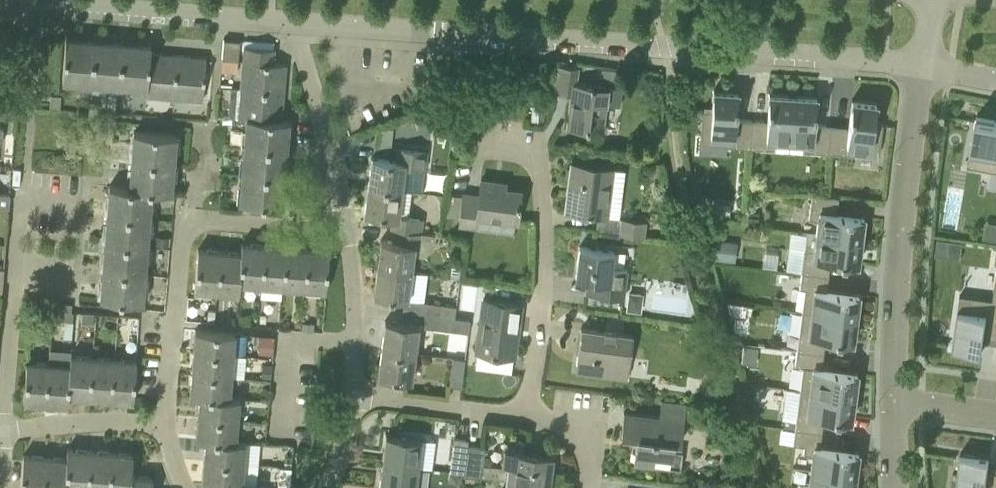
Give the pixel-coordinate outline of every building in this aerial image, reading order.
[(241,68),(241,37),(224,37),(225,69),(241,68)] [(62,82),(145,88),(149,52),(150,44),(65,38),(62,82)] [(240,88),(283,91),(285,63),(272,62),(273,48),(243,45),(240,88)] [(145,95),(175,98),(178,54),(149,52),(145,88),(145,95)] [(178,54),(175,98),(202,100),(205,57),(178,54)] [(556,64),(552,91),(569,93),(565,126),(603,131),(606,102),(618,103),(620,88),(608,86),(576,82),(578,66),(556,64)] [(245,117),(281,119),(283,91),(240,88),(238,117),(245,117)] [(749,147),(751,120),(736,119),(737,91),(713,90),(712,109),(702,109),(701,136),(702,136),(702,134),(724,135),(725,145),(741,146),(749,147)] [(790,139),(793,95),(769,93),(767,121),(751,120),(749,147),(773,148),(774,148),(776,139),(790,139)] [(50,94),(49,108),(59,109),(60,94),(50,94)] [(793,95),(790,139),(803,140),(805,150),(829,152),(831,125),(830,125),(815,124),(816,96),(793,95)] [(831,125),(829,152),(853,155),(857,145),(878,147),(878,150),(879,150),(883,123),(873,121),(876,102),(852,99),(848,127),(831,125)] [(968,165),(995,170),(995,119),(982,116),(977,115),(968,165)] [(239,201),(282,205),(289,120),(281,119),(245,117),(239,201)] [(130,159),(151,161),(174,162),(176,134),(133,131),(130,159)] [(371,157),(367,186),(397,189),(411,191),(419,192),(422,169),(425,169),(427,152),(396,148),(394,160),(371,157)] [(174,162),(151,161),(130,159),(128,187),(152,190),(171,192),(174,162)] [(570,162),(564,211),(597,215),(608,216),(610,199),(621,201),(625,170),(614,168),(570,162)] [(428,167),(426,185),(445,187),(447,169),(428,167)] [(490,217),(498,218),(515,220),(517,206),(518,206),(520,190),(504,188),(505,182),(480,179),(478,194),(462,192),(460,208),(456,207),(454,225),(476,228),(478,218),(490,219),(490,217)] [(152,190),(128,187),(108,185),(106,214),(149,217),(152,190)] [(367,186),(364,212),(391,215),(394,215),(394,214),(397,189),(367,186)] [(8,205),(9,193),(0,192),(0,205),(8,205)] [(816,234),(861,239),(864,216),(836,212),(838,197),(812,194),(809,217),(818,220),(816,234)] [(147,245),(149,217),(106,214),(104,242),(147,245)] [(408,216),(394,214),(394,215),(391,215),(390,227),(393,228),(418,231),(420,217),(408,216)] [(619,217),(617,233),(645,237),(647,222),(647,221),(619,217)] [(986,234),(995,236),(995,222),(988,221),(986,234)] [(376,267),(411,271),(413,254),(422,255),(434,247),(435,234),(418,231),(393,228),(392,240),(380,239),(376,267)] [(861,239),(816,234),(814,247),(805,248),(801,271),(828,275),(830,259),(857,263),(861,239)] [(736,258),(739,239),(719,236),(716,255),(736,258)] [(938,252),(963,255),(965,238),(940,236),(938,252)] [(102,270),(145,274),(147,245),(104,242),(102,270)] [(259,293),(260,284),(263,245),(241,243),(240,252),(238,269),(240,269),(239,283),(255,285),(254,293),(259,293)] [(260,284),(281,286),(285,246),(263,245),(260,284)] [(281,286),(303,288),(306,248),(285,246),(281,286)] [(591,294),(623,298),(627,268),(612,267),(614,250),(578,246),(574,278),(593,280),(591,294)] [(306,248),(303,288),(325,289),(328,250),(306,248)] [(197,249),(194,289),(210,290),(216,291),(219,251),(197,249)] [(219,251),(216,291),(238,292),(239,283),(240,269),(238,269),(240,252),(219,251)] [(373,294),(403,298),(408,299),(411,271),(376,267),(373,294)] [(145,274),(102,270),(100,298),(143,302),(145,274)] [(828,275),(801,271),(800,287),(805,287),(802,310),(856,317),(859,294),(826,290),(828,275)] [(953,348),(982,351),(984,336),(995,338),(995,279),(993,299),(960,294),(953,348)] [(628,307),(643,308),(644,289),(629,288),(628,307)] [(520,304),(482,298),(475,351),(513,356),(520,304)] [(732,300),(731,310),(747,312),(748,302),(732,300)] [(455,305),(425,301),(424,313),(454,317),(455,305)] [(802,310),(797,349),(823,352),(825,337),(853,341),(856,317),(802,310)] [(454,317),(424,313),(422,326),(468,332),(469,319),(454,317)] [(381,349),(414,353),(418,324),(385,320),(381,349)] [(580,327),(575,370),(626,377),(632,334),(580,327)] [(193,351),(233,354),(235,332),(195,329),(193,351)] [(89,396),(110,398),(113,358),(97,357),(97,351),(95,348),(92,348),(91,355),(89,396)] [(414,353),(381,349),(377,376),(410,380),(414,353)] [(823,352),(797,349),(795,365),(803,366),(800,389),(854,396),(857,372),(821,367),(823,352)] [(191,372),(232,376),(233,354),(193,351),(191,372)] [(68,394),(89,396),(91,355),(69,354),(68,364),(68,394)] [(448,385),(460,386),(464,359),(452,357),(448,385)] [(113,358),(110,398),(132,399),(135,359),(113,358)] [(23,401),(44,402),(48,363),(25,361),(23,401)] [(67,404),(68,394),(68,364),(48,363),(44,402),(67,404)] [(199,395),(230,397),(232,376),(191,372),(189,395),(199,395)] [(800,389),(795,428),(822,431),(824,416),(851,419),(854,396),(800,389)] [(197,417),(238,420),(239,403),(247,404),(248,398),(230,397),(199,395),(197,417)] [(632,461),(653,464),(679,468),(681,450),(673,449),(673,441),(680,442),(685,404),(664,401),(662,417),(623,412),(620,434),(636,436),(632,461)] [(217,438),(236,441),(238,420),(197,417),(195,438),(205,439),(217,441),(217,438)] [(822,431),(795,428),(793,443),(804,444),(803,452),(812,455),(811,469),(855,475),(858,451),(820,446),(822,431)] [(381,462),(417,466),(421,438),(385,434),(381,462)] [(449,471),(463,472),(466,444),(467,438),(453,437),(449,471)] [(203,461),(244,464),(245,446),(245,441),(236,441),(217,438),(217,441),(205,439),(203,461)] [(463,472),(481,475),(484,446),(466,444),(463,472)] [(88,450),(66,448),(65,458),(64,487),(85,487),(88,450)] [(504,478),(548,483),(552,456),(504,449),(502,463),(505,464),(504,478)] [(109,452),(88,450),(85,487),(106,487),(109,452)] [(131,475),(132,454),(109,452),(106,487),(128,487),(129,475),(131,475)] [(988,472),(990,456),(961,452),(956,487),(995,487),(995,473),(988,472)] [(45,456),(22,454),(19,487),(42,487),(45,456)] [(65,458),(45,456),(42,487),(64,487),(65,458)] [(242,486),(242,484),(244,464),(203,461),(201,482),(221,484),(242,486)] [(417,466),(381,462),(378,487),(415,487),(417,466)] [(283,487),(289,487),(291,467),(279,466),(277,487),(283,487)] [(811,469),(809,482),(799,483),(798,487),(853,487),(855,475),(811,469)] [(152,477),(131,475),(129,475),(128,487),(151,487),(152,477)] [(548,483),(504,478),(502,487),(548,487),(548,483)]
